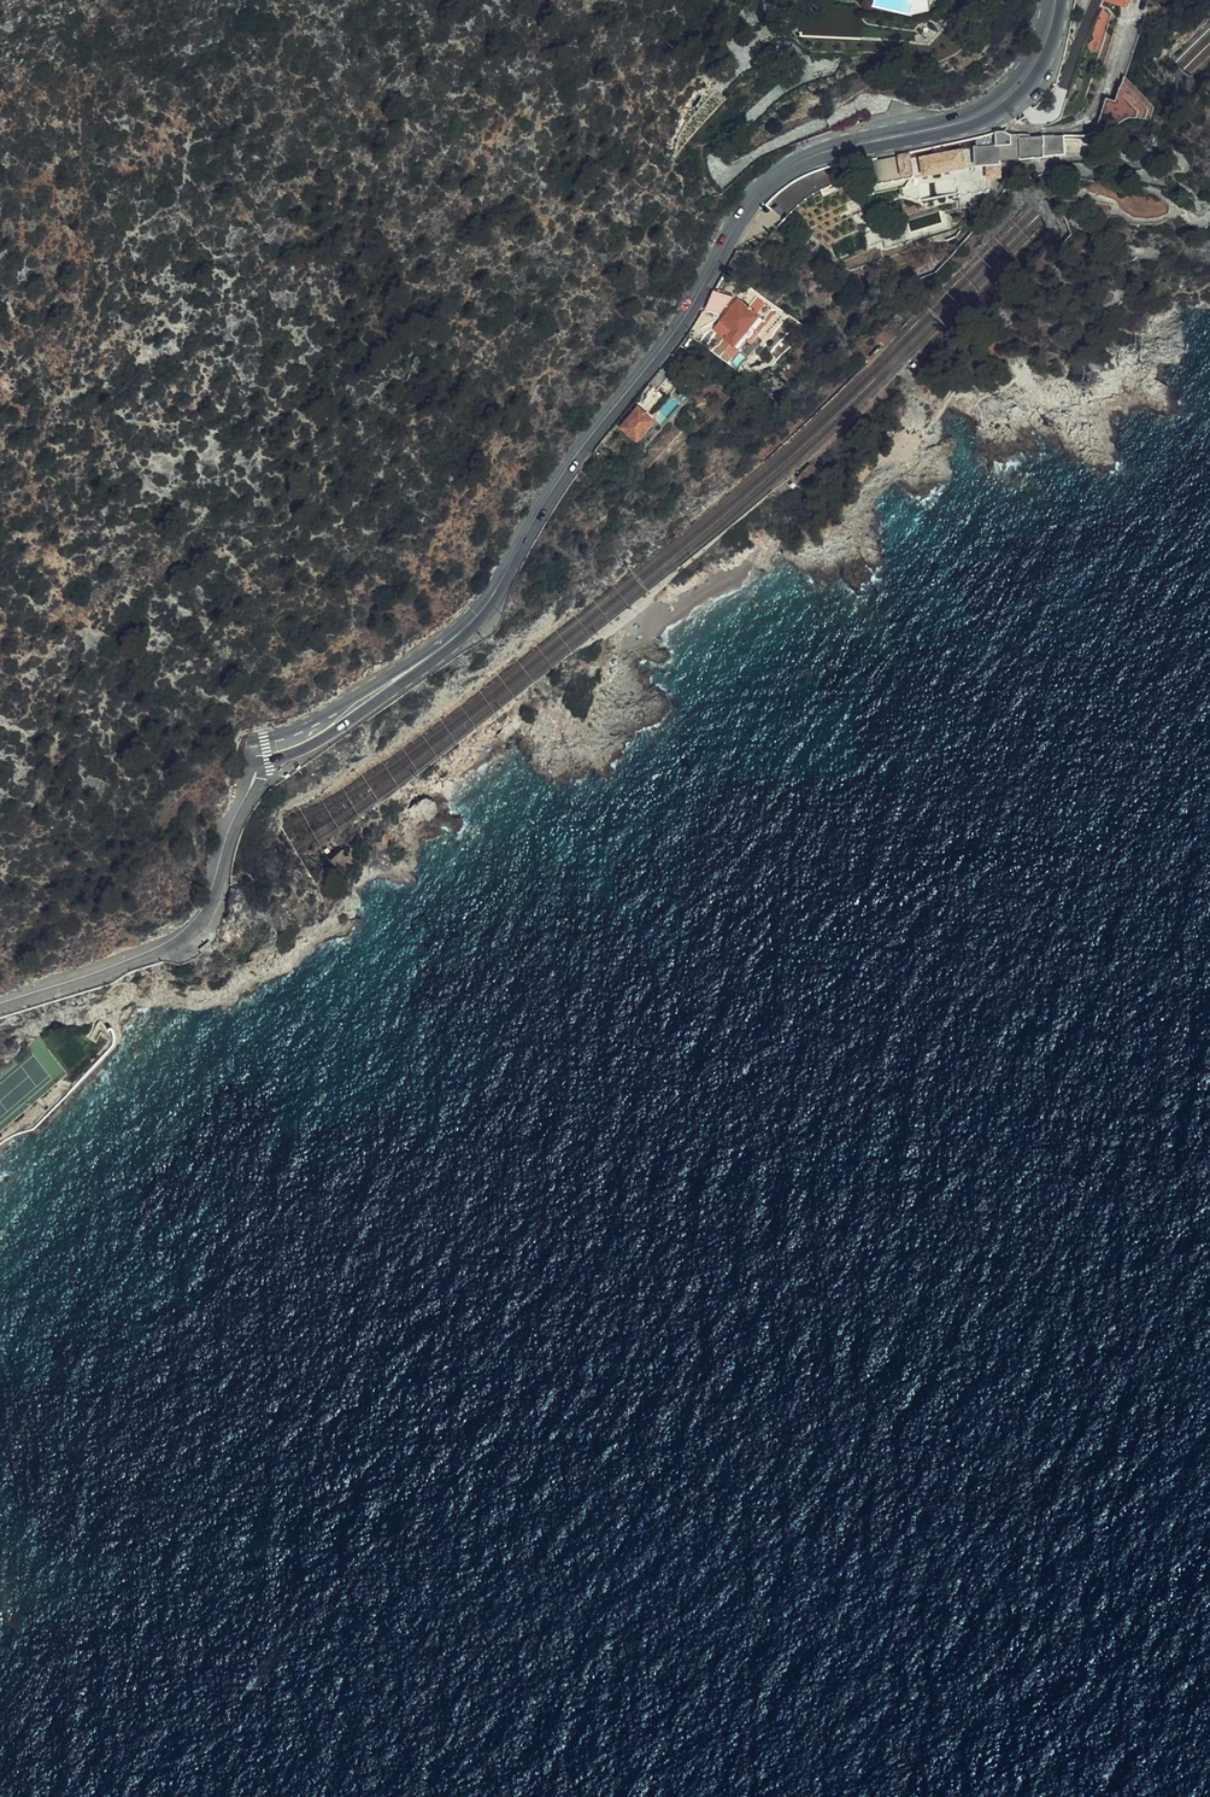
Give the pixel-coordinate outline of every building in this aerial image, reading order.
[(1098,132),(1112,137),(1130,125),(1133,124),(1145,127),(1151,109),(1124,82),(1116,109),(1105,106),(1098,132)] [(1151,109),(1145,127),(1150,129),(1155,113),(1151,109)] [(1001,178),(1001,177),(1001,161),(1047,158),(1047,157),(1046,137),(1030,138),(1030,135),(1012,135),(1004,131),(997,132),(953,143),(914,153),(910,156),(894,159),(890,157),(833,166),(844,182),(854,196),(901,188),(901,192),(912,199),(916,198),(914,184),(949,177),(952,191),(954,196),(986,194),(986,180),(1000,178),(1001,178)] [(1071,155),(1070,135),(1046,137),(1047,157),(1071,155)] [(731,297),(714,291),(703,310),(718,314),(731,297)] [(756,295),(747,308),(753,312),(762,300),(756,295)] [(736,300),(718,323),(728,330),(723,338),(731,343),(730,344),(734,346),(758,315),(753,312),(747,308),(736,300)] [(734,346),(730,344),(724,352),(733,359),(746,341),(751,345),(760,333),(756,329),(763,319),(758,315),(734,346)] [(728,330),(718,323),(713,330),(723,338),(728,330)] [(692,353),(682,345),(677,352),(667,363),(655,379),(651,385),(661,392),(692,353)] [(638,407),(620,428),(636,440),(653,419),(638,407)] [(335,877),(356,859),(353,856),(344,847),(326,861),(317,852),(313,855),(335,877)]
